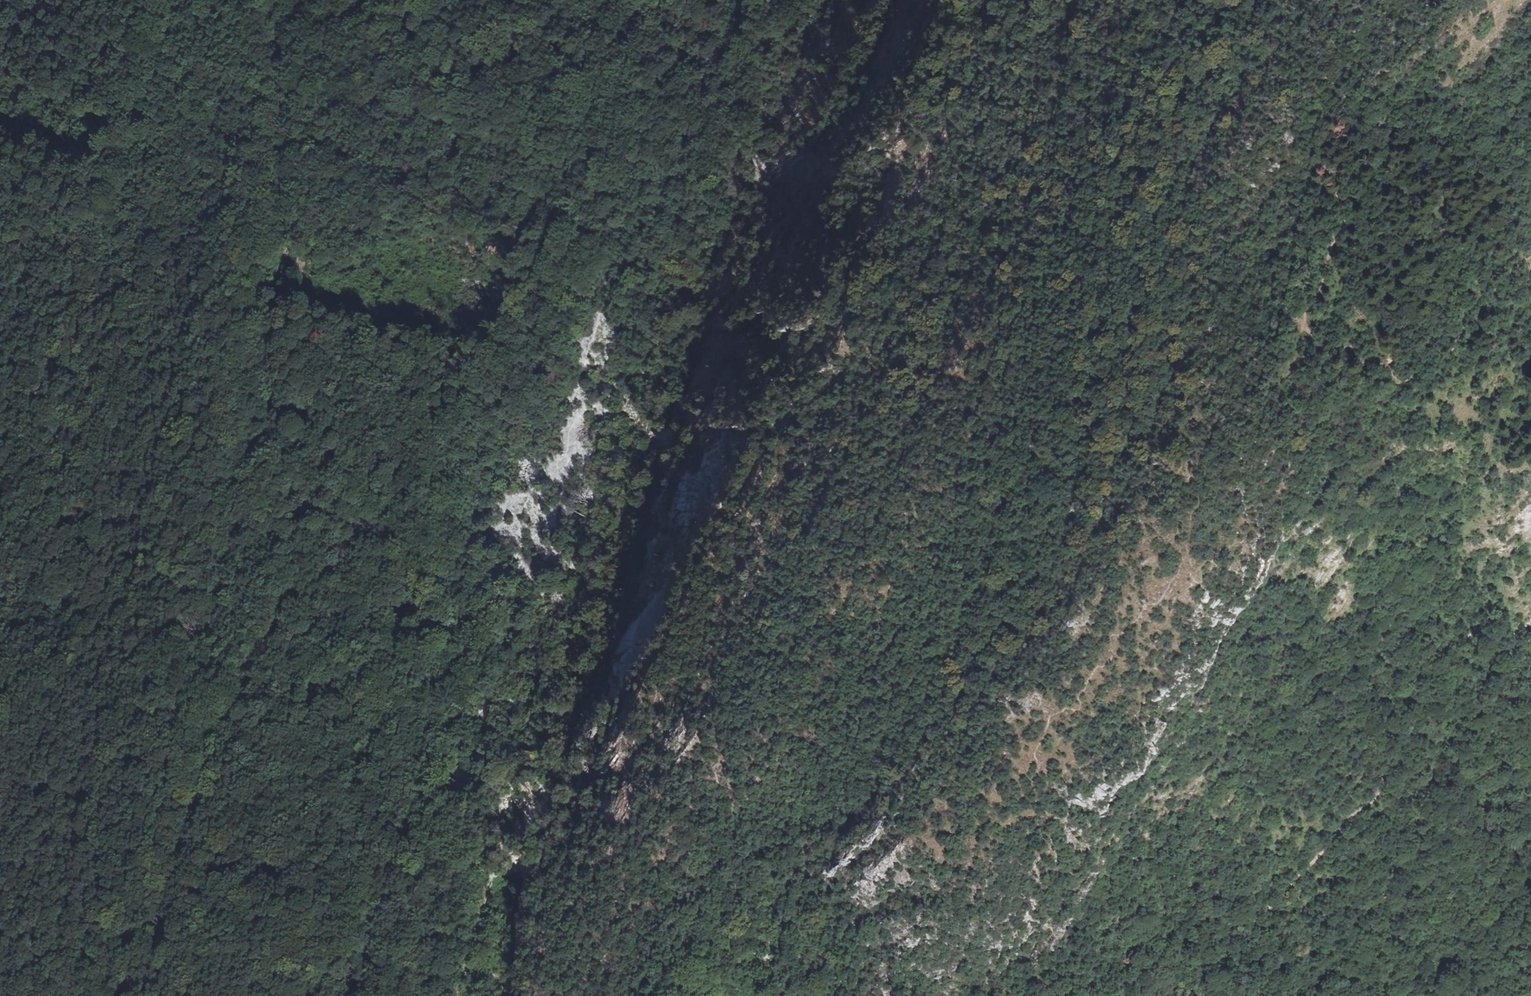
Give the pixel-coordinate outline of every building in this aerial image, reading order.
[(296,270),(303,271),(305,262),(297,261),(296,270)]
